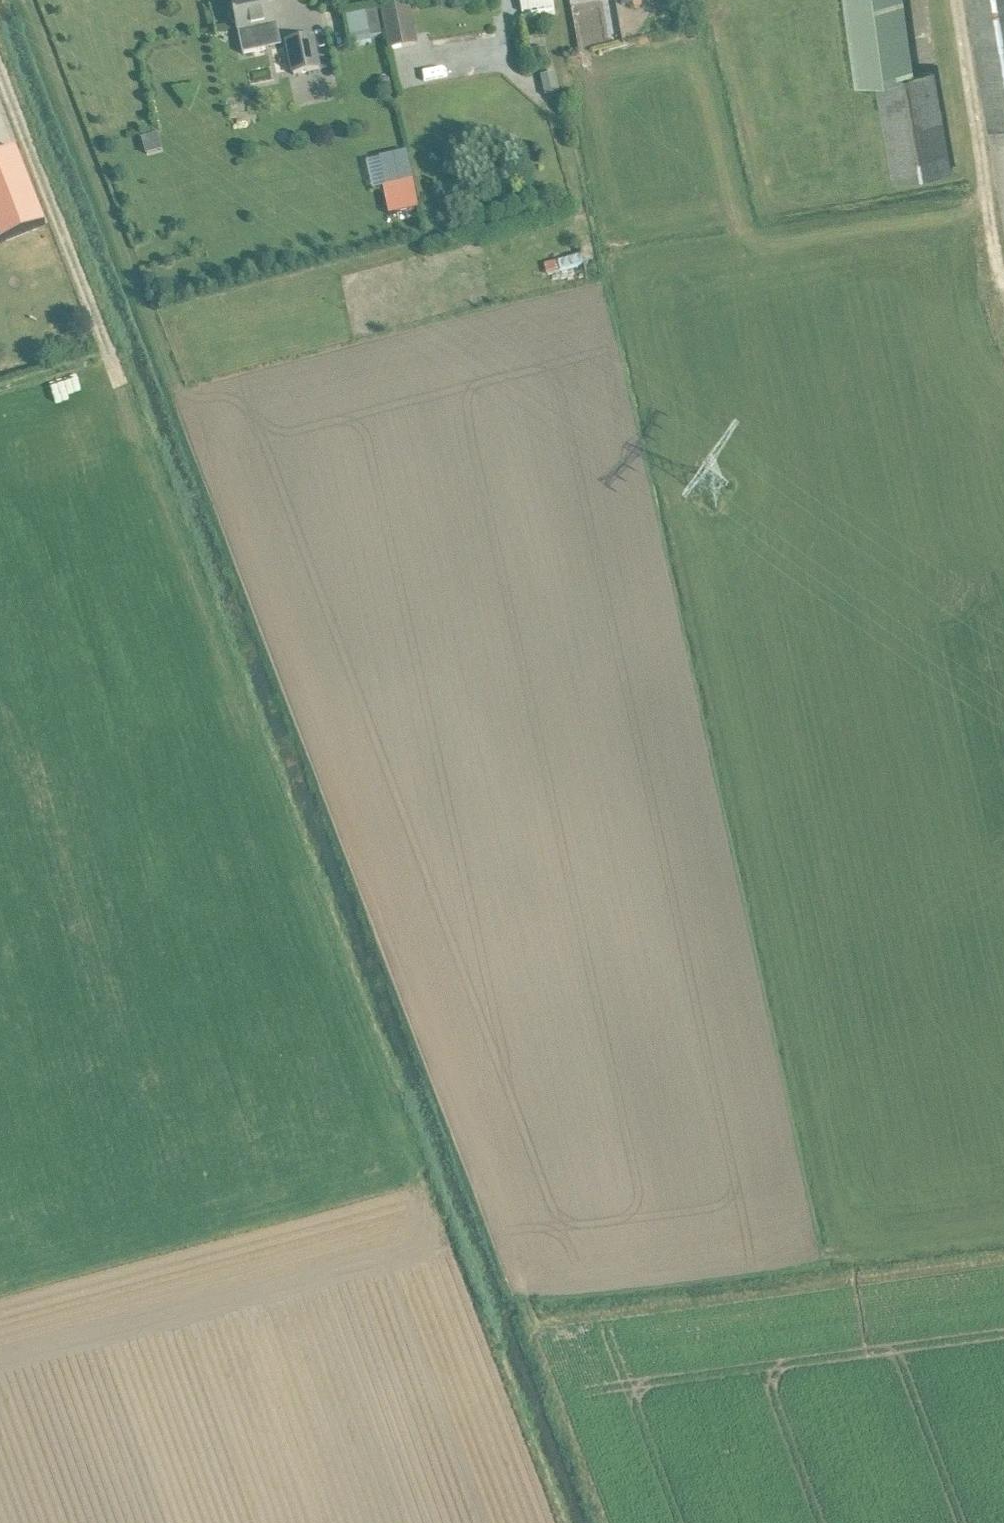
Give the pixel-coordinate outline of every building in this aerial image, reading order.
[(277,22),(273,0),(246,0),(232,3),(233,10),(231,13),(232,21),(236,24),(237,30),(239,30),(245,55),(269,50),(266,37),(279,34),(277,22)] [(523,11),(552,6),(551,0),(521,0),(523,11)] [(906,0),(844,0),(846,12),(856,84),(877,81),(915,74),(906,0)] [(990,134),(989,134),(1003,223),(1003,0),(968,0),(990,134)] [(382,10),(390,49),(417,44),(409,4),(382,10)] [(313,35),(287,40),(294,74),(320,69),(313,35)] [(934,71),(915,74),(877,81),(894,183),(951,174),(934,71)] [(0,158),(0,236),(3,243),(47,225),(18,151),(0,158)]
